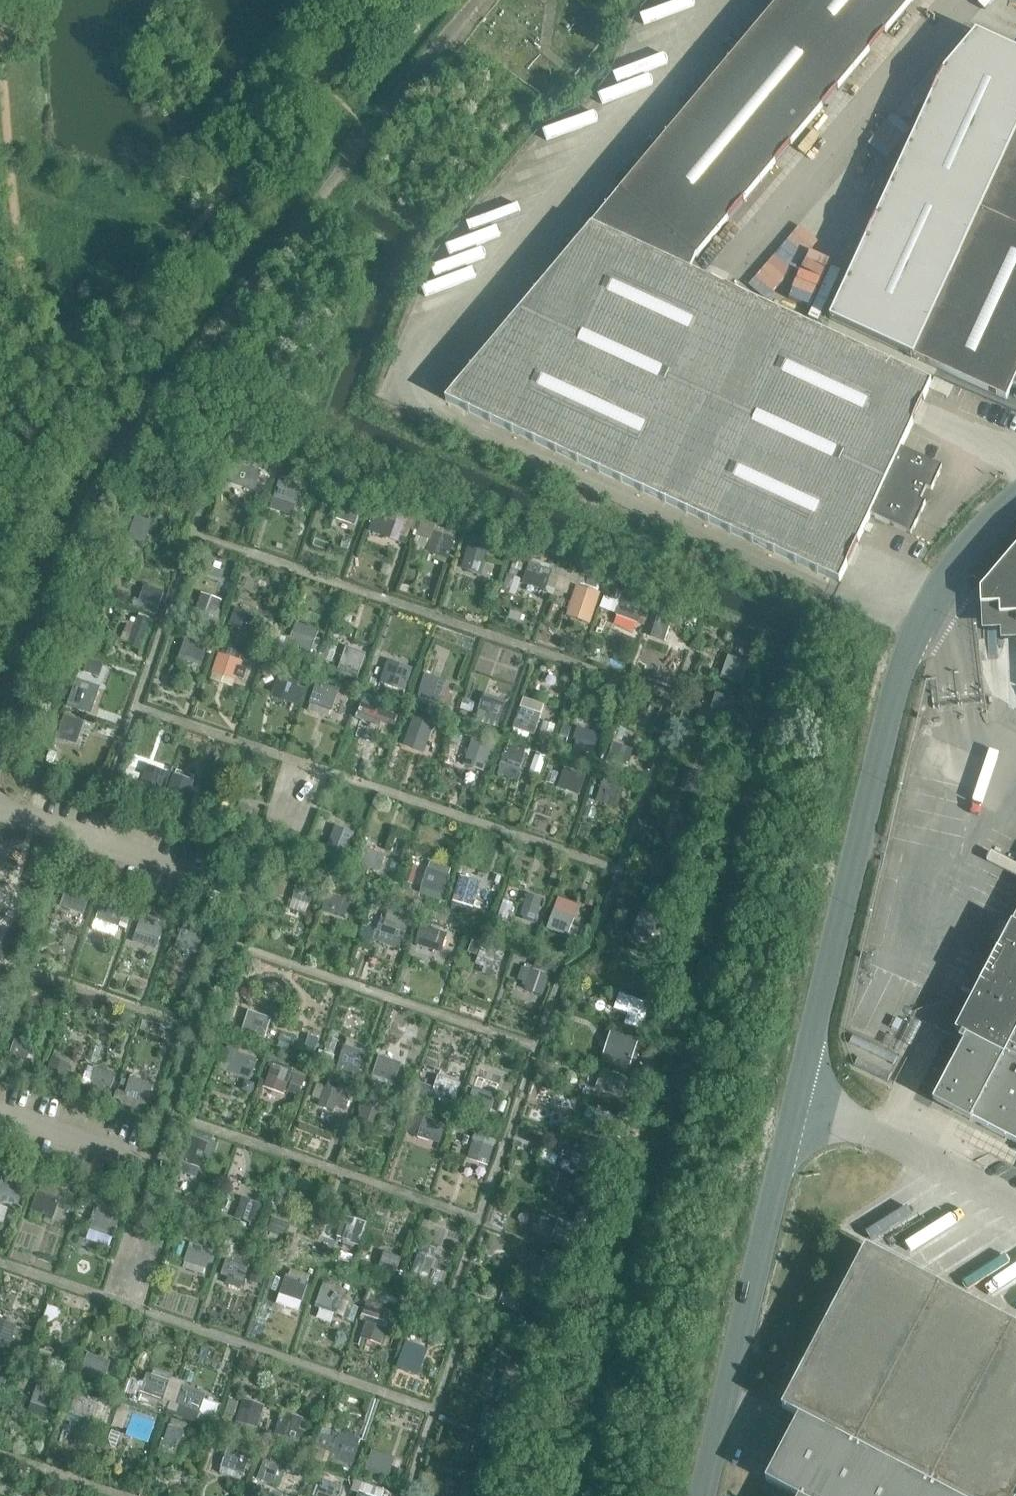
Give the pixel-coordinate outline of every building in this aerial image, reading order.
[(690,271),(696,257),(916,0),(784,0),(592,226),(690,271)] [(830,319),(1006,400),(1012,387),(1015,389),(1015,51),(976,33),(944,71),(830,319)] [(445,400),(622,482),(839,582),(870,516),(911,534),(942,467),(901,449),(931,382),(690,271),(592,226),(445,400)] [(417,311),(464,296),(456,274),(433,282),(437,295),(414,303),(417,311)] [(937,379),(929,396),(939,400),(947,383),(937,379)] [(234,482),(240,485),(241,481),(255,485),(260,471),(239,465),(234,482)] [(280,480),(275,497),(282,499),(283,496),(296,500),(301,486),(280,480)] [(341,497),(334,517),(341,519),(343,515),(356,520),(362,504),(341,497)] [(378,508),(370,529),(377,532),(378,528),(392,533),(398,515),(378,508)] [(142,534),(147,520),(137,517),(129,537),(143,542),(146,535),(142,534)] [(448,557),(454,539),(456,531),(437,524),(428,550),(448,557)] [(464,561),(471,564),(472,560),(486,565),(491,551),(488,550),(490,542),(475,537),(472,545),(470,544),(464,561)] [(981,589),(984,620),(986,620),(986,606),(1002,606),(1002,630),(1004,630),(1004,616),(1015,616),(1015,546),(981,589)] [(523,564),(514,561),(512,568),(521,570),(523,564)] [(530,564),(524,582),(545,588),(550,571),(530,564)] [(516,595),(521,578),(507,574),(502,590),(516,595)] [(579,585),(571,609),(591,616),(599,592),(598,591),(600,583),(586,579),(584,587),(579,585)] [(144,607),(157,611),(164,592),(150,587),(144,607)] [(608,587),(600,606),(611,611),(619,591),(608,587)] [(624,624),(627,613),(639,617),(644,603),(623,596),(618,613),(624,615),(621,623),(624,624)] [(203,598),(194,621),(209,626),(217,603),(203,598)] [(248,632),(253,616),(243,612),(236,609),(229,625),(248,632)] [(676,627),(680,616),(659,609),(655,620),(676,627)] [(135,623),(129,642),(141,646),(147,627),(135,623)] [(267,644),(270,637),(255,632),(253,638),(267,644)] [(293,634),(288,648),(308,655),(314,638),(307,635),(306,639),(293,634)] [(180,657),(187,660),(188,656),(202,660),(207,647),(186,640),(180,657)] [(365,655),(346,648),(342,658),(347,660),(345,667),(357,671),(359,664),(362,665),(365,655)] [(224,649),(217,671),(236,677),(244,679),(248,668),(237,665),(241,654),(224,649)] [(733,658),(728,672),(725,670),(722,677),(739,683),(746,663),(733,658)] [(384,676),(382,683),(404,690),(406,685),(407,685),(410,677),(385,669),(383,676),(384,676)] [(300,699),(305,686),(298,683),(300,678),(281,672),(275,691),(300,699)] [(367,677),(365,683),(374,686),(376,680),(367,677)] [(445,683),(438,681),(437,684),(424,680),(419,695),(440,702),(445,683)] [(91,685),(77,681),(71,696),(68,695),(67,700),(70,701),(68,705),(78,708),(79,704),(84,705),(91,685)] [(317,684),(308,710),(329,717),(338,691),(317,684)] [(734,699),(717,693),(715,700),(718,701),(714,715),(728,719),(734,699)] [(504,702),(497,700),(496,704),(483,699),(479,713),(498,719),(504,702)] [(358,713),(382,721),(395,726),(398,716),(389,713),(361,703),(358,713)] [(541,714),(520,707),(514,727),(532,733),(533,729),(535,730),(541,714)] [(79,721),(65,716),(58,737),(76,742),(78,736),(74,734),(79,721)] [(414,717),(407,737),(426,744),(433,724),(414,717)] [(563,726),(560,734),(568,737),(571,728),(563,726)] [(452,736),(460,739),(463,730),(455,728),(452,736)] [(595,746),(599,734),(580,728),(576,740),(581,741),(579,746),(592,750),(593,745),(595,746)] [(705,739),(717,743),(720,736),(708,732),(705,739)] [(473,739),(466,758),(485,764),(491,745),(490,745),(473,739)] [(624,759),(627,748),(613,744),(609,758),(624,763),(626,760),(624,759)] [(498,773),(519,780),(527,755),(523,754),(525,750),(512,745),(510,749),(506,748),(498,773)] [(46,761),(52,764),(57,751),(51,748),(46,761)] [(530,772),(538,775),(545,756),(537,753),(530,772)] [(567,785),(580,789),(585,776),(581,774),(580,778),(575,776),(576,773),(568,770),(562,787),(565,788),(567,785)] [(127,771),(123,783),(136,787),(140,775),(127,771)] [(158,796),(165,777),(146,771),(139,789),(158,796)] [(692,771),(690,778),(694,779),(690,792),(704,797),(710,776),(692,771)] [(185,805),(191,787),(172,780),(166,799),(185,805)] [(610,788),(602,785),(597,799),(604,802),(605,798),(619,803),(623,789),(611,785),(610,788)] [(194,797),(190,806),(206,811),(209,802),(194,797)] [(225,820),(229,809),(217,805),(213,816),(225,820)] [(235,819),(253,826),(258,812),(239,806),(235,819)] [(679,816),(673,835),(692,842),(698,823),(679,816)] [(333,836),(327,854),(330,854),(328,860),(335,862),(337,857),(339,857),(345,860),(351,842),(345,840),(333,836)] [(365,849),(361,860),(381,867),(385,856),(365,849)] [(442,894),(451,869),(430,862),(422,887),(442,894)] [(404,881),(412,883),(418,866),(409,863),(404,881)] [(289,879),(277,874),(272,890),(283,894),(289,879)] [(653,884),(657,885),(652,898),(662,902),(667,889),(670,890),(672,883),(655,877),(653,884)] [(453,901),(456,902),(469,906),(471,900),(474,901),(479,886),(460,880),(453,901)] [(315,888),(299,882),(294,897),(309,903),(315,888)] [(83,914),(89,898),(66,890),(61,906),(83,914)] [(332,909),(345,913),(350,900),(329,893),(324,910),(330,913),(332,909)] [(106,917),(119,922),(124,908),(104,900),(98,918),(104,921),(106,917)] [(503,900),(498,916),(507,919),(513,903),(503,900)] [(525,902),(521,915),(535,919),(539,906),(525,902)] [(167,914),(147,907),(144,914),(137,932),(144,935),(145,931),(159,936),(167,914)] [(547,927),(547,928),(567,936),(574,919),(553,911),(547,927)] [(409,920),(388,913),(383,930),(403,937),(409,920)] [(936,1100),(1015,1142),(1015,915),(965,1012),(959,1009),(954,1017),(952,1016),(952,1017),(954,1018),(946,1033),(965,1044),(936,1100)] [(418,943),(425,945),(426,941),(440,946),(445,932),(424,925),(418,943)] [(185,944),(198,948),(203,935),(183,928),(177,945),(184,947),(185,944)] [(499,966),(504,953),(483,945),(477,963),(484,965),(485,961),(499,966)] [(518,979),(544,987),(551,965),(536,960),(532,971),(522,967),(518,979)] [(630,1011),(627,1021),(641,1026),(649,1004),(619,994),(615,1006),(630,1011)] [(252,1029),(265,1033),(270,1019),(249,1012),(244,1030),(250,1032),(252,1029)] [(305,1049),(315,1053),(320,1038),(310,1035),(305,1049)] [(613,1059),(629,1064),(631,1059),(636,1061),(640,1049),(635,1047),(637,1040),(621,1036),(613,1059)] [(36,1047),(29,1045),(28,1048),(14,1045),(11,1055),(24,1059),(23,1063),(30,1065),(36,1047)] [(229,1071),(237,1074),(238,1070),(251,1074),(256,1060),(235,1053),(237,1050),(228,1047),(227,1051),(221,1049),(218,1059),(228,1063),(229,1060),(233,1061),(229,1071)] [(357,1074),(364,1054),(348,1049),(342,1069),(357,1074)] [(48,1070),(65,1076),(69,1065),(52,1059),(48,1070)] [(389,1076),(395,1078),(400,1064),(393,1062),(392,1065),(378,1061),(374,1074),(388,1079),(389,1076)] [(266,1084),(284,1091),(290,1073),(272,1067),(266,1084)] [(115,1075),(96,1069),(90,1086),(103,1090),(105,1084),(111,1086),(115,1075)] [(295,1071),(290,1083),(302,1087),(307,1075),(295,1071)] [(609,1072),(603,1090),(621,1096),(627,1078),(609,1072)] [(459,1084),(439,1077),(430,1102),(450,1109),(459,1084)] [(329,1080),(328,1081),(321,1100),(345,1109),(349,1099),(338,1094),(342,1085),(329,1080)] [(428,1098),(432,1087),(417,1081),(413,1093),(428,1098)] [(144,1087),(130,1082),(126,1096),(146,1103),(152,1085),(145,1083),(144,1087)] [(486,1122),(493,1099),(480,1095),(481,1091),(474,1089),(469,1102),(463,1100),(459,1113),(486,1122)] [(366,1097),(360,1115),(378,1122),(384,1104),(366,1097)] [(598,1119),(593,1132),(607,1137),(609,1131),(606,1129),(608,1123),(611,1125),(614,1117),(597,1111),(594,1117),(598,1119)] [(425,1118),(419,1135),(439,1142),(445,1125),(425,1118)] [(395,1124),(383,1120),(380,1129),(392,1133),(395,1124)] [(488,1161),(495,1139),(476,1133),(469,1154),(488,1161)] [(192,1140),(181,1171),(196,1177),(207,1145),(192,1140)] [(585,1145),(578,1164),(594,1169),(595,1168),(601,1171),(607,1152),(585,1145)] [(550,1171),(546,1183),(553,1185),(557,1173),(550,1171)] [(0,1189),(0,1198),(4,1199),(5,1195),(19,1200),(24,1186),(3,1179),(0,1189)] [(571,1184),(564,1205),(582,1211),(589,1191),(571,1184)] [(59,1198),(39,1191),(33,1209),(40,1211),(41,1207),(54,1212),(57,1203),(59,1198)] [(242,1203),(237,1217),(251,1222),(250,1227),(256,1229),(263,1210),(242,1203)] [(92,1229),(98,1231),(100,1227),(113,1232),(118,1219),(98,1211),(95,1218),(93,1218),(92,1221),(94,1221),(92,1229)] [(366,1223),(348,1217),(346,1223),(342,1222),(337,1236),(344,1239),(344,1240),(360,1245),(366,1223)] [(289,1223),(272,1218),(268,1231),(284,1237),(289,1223)] [(552,1242),(574,1249),(581,1228),(574,1226),(575,1222),(567,1219),(566,1223),(558,1221),(552,1242)] [(191,1244),(185,1261),(192,1263),(194,1260),(207,1264),(208,1262),(212,1263),(216,1252),(191,1244)] [(866,1247),(782,1407),(799,1416),(766,1480),(795,1495),(1015,1495),(1015,1325),(866,1247)] [(243,1256),(231,1253),(230,1256),(228,1256),(222,1273),(228,1275),(226,1283),(241,1288),(249,1263),(242,1260),(243,1256)] [(363,1262),(365,1256),(358,1253),(356,1260),(363,1262)] [(379,1268),(394,1273),(400,1258),(384,1253),(379,1268)] [(426,1284),(431,1256),(419,1254),(414,1282),(426,1284)] [(547,1257),(540,1278),(558,1284),(564,1263),(547,1257)] [(261,1284),(266,1269),(256,1266),(251,1280),(261,1284)] [(272,1275),(280,1278),(282,1273),(274,1270),(272,1275)] [(281,1293),(301,1300),(306,1286),(299,1283),(300,1279),(287,1275),(281,1293)] [(324,1308),(325,1304),(339,1308),(343,1295),(323,1288),(317,1305),(324,1308)] [(373,1318),(376,1318),(379,1308),(366,1304),(363,1314),(373,1318)] [(361,1336),(381,1343),(386,1328),(366,1321),(361,1336)] [(8,1349),(11,1341),(12,1336),(13,1334),(0,1330),(0,1346),(8,1349)] [(419,1359),(415,1357),(419,1346),(407,1342),(400,1361),(416,1366),(419,1359)] [(522,1356),(520,1361),(524,1367),(528,1369),(531,1359),(522,1356)] [(87,1359),(83,1372),(103,1379),(109,1362),(102,1360),(101,1363),(87,1359)] [(162,1400),(167,1386),(153,1381),(155,1377),(148,1375),(146,1380),(144,1380),(144,1381),(145,1382),(142,1392),(142,1393),(140,1400),(158,1406),(160,1399),(162,1400)] [(137,1393),(142,1381),(129,1377),(124,1388),(137,1393)] [(41,1400),(55,1405),(59,1391),(39,1384),(33,1401),(40,1403),(41,1400)] [(199,1412),(204,1398),(190,1394),(191,1390),(184,1388),(178,1405),(199,1412)] [(96,1403),(75,1396),(67,1420),(88,1427),(96,1403)] [(237,1422),(256,1428),(262,1413),(242,1406),(237,1422)] [(113,1424),(123,1428),(129,1412),(119,1408),(113,1424)] [(135,1436),(136,1432),(149,1437),(156,1417),(136,1410),(128,1433),(135,1436)] [(275,1435),(295,1440),(299,1425),(280,1419),(275,1435)] [(165,1442),(179,1447),(185,1429),(171,1424),(165,1442)] [(352,1464),(360,1439),(339,1432),(331,1457),(352,1464)] [(229,1448),(223,1465),(229,1468),(231,1464),(244,1469),(251,1451),(244,1449),(242,1453),(229,1448)] [(367,1469),(388,1476),(393,1459),(387,1456),(385,1460),(372,1456),(367,1469)] [(272,1483),(279,1465),(265,1460),(259,1478),(272,1483)] [(396,1468),(393,1477),(400,1479),(403,1470),(396,1468)] [(319,1495),(341,1495),(343,1487),(323,1481),(318,1495),(319,1495)] [(466,1495),(486,1495),(487,1493),(469,1487),(466,1495)]
